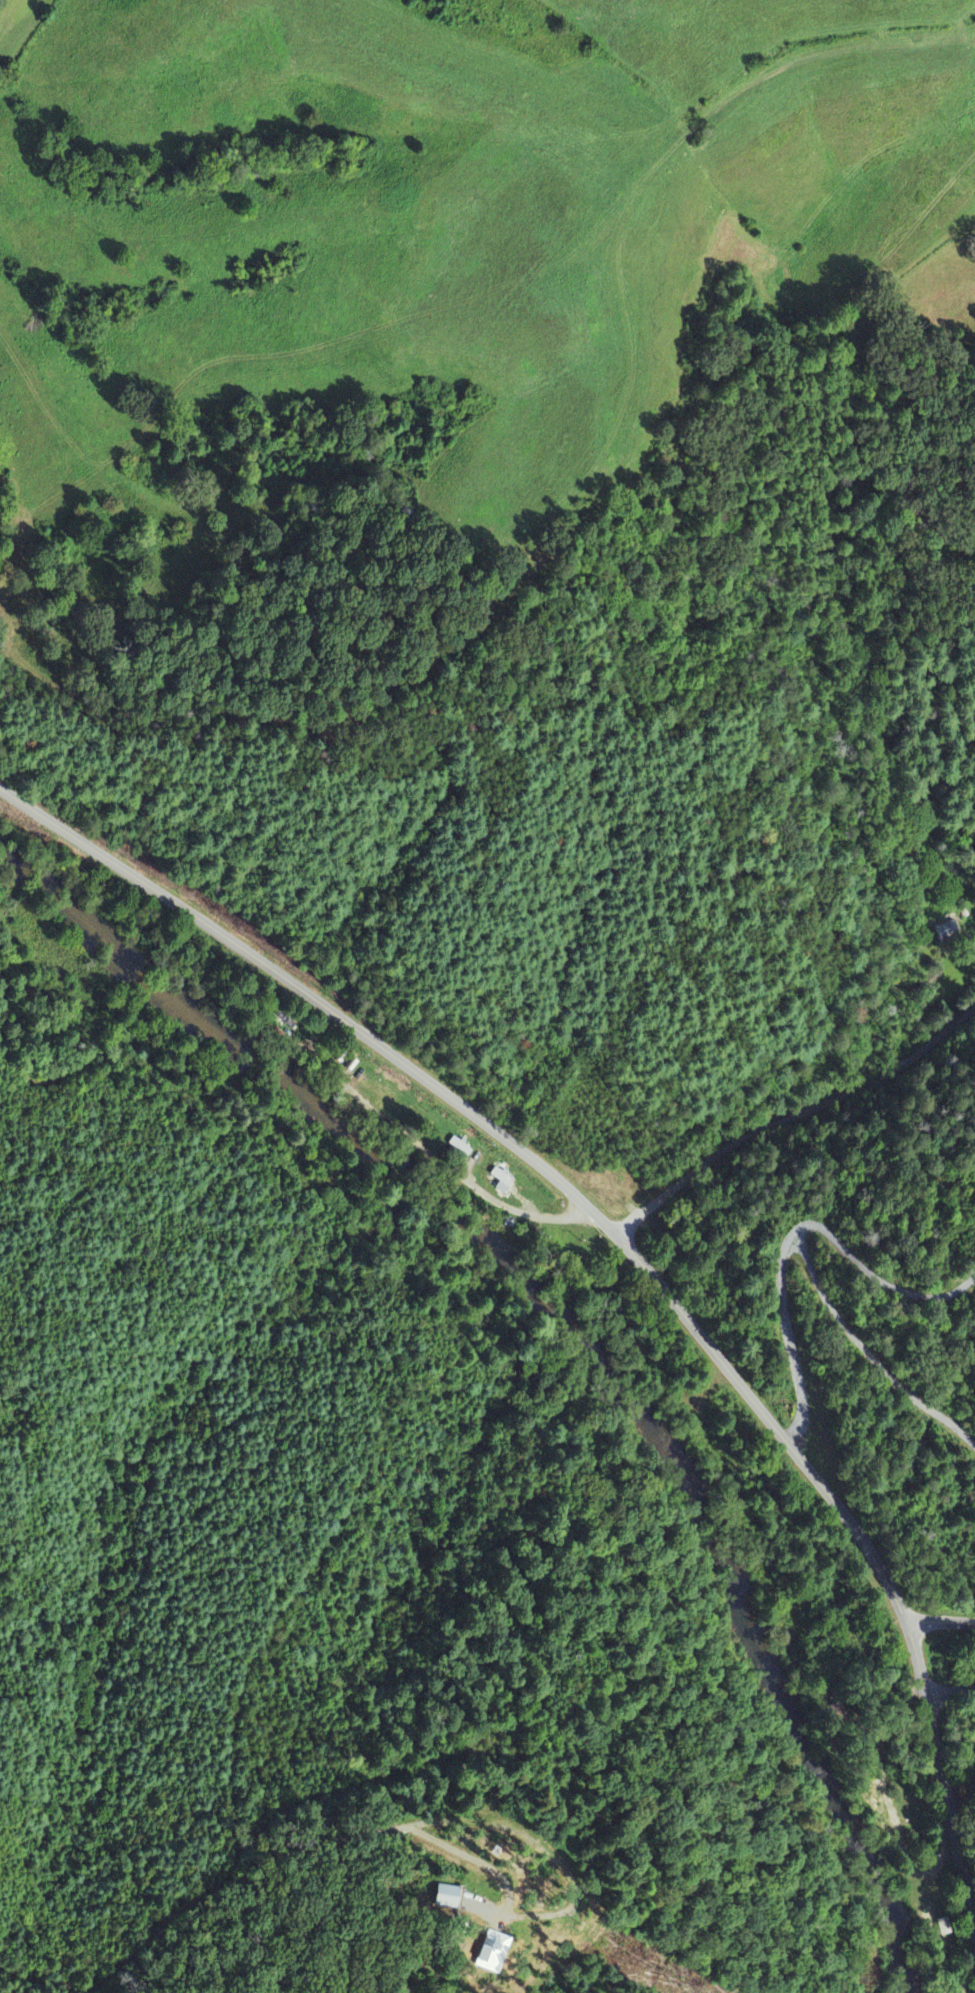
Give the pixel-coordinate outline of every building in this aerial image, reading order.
[(934,928),(939,944),(959,938),(954,921),(934,928)] [(472,1149),(451,1139),(447,1147),(468,1157),(472,1149)] [(499,1182),(494,1190),(503,1195),(512,1180),(493,1169),(489,1176),(499,1182)] [(433,1904),(455,1908),(459,1888),(436,1884),(433,1904)] [(473,1966),(495,1975),(510,1939),(487,1930),(473,1966)]
